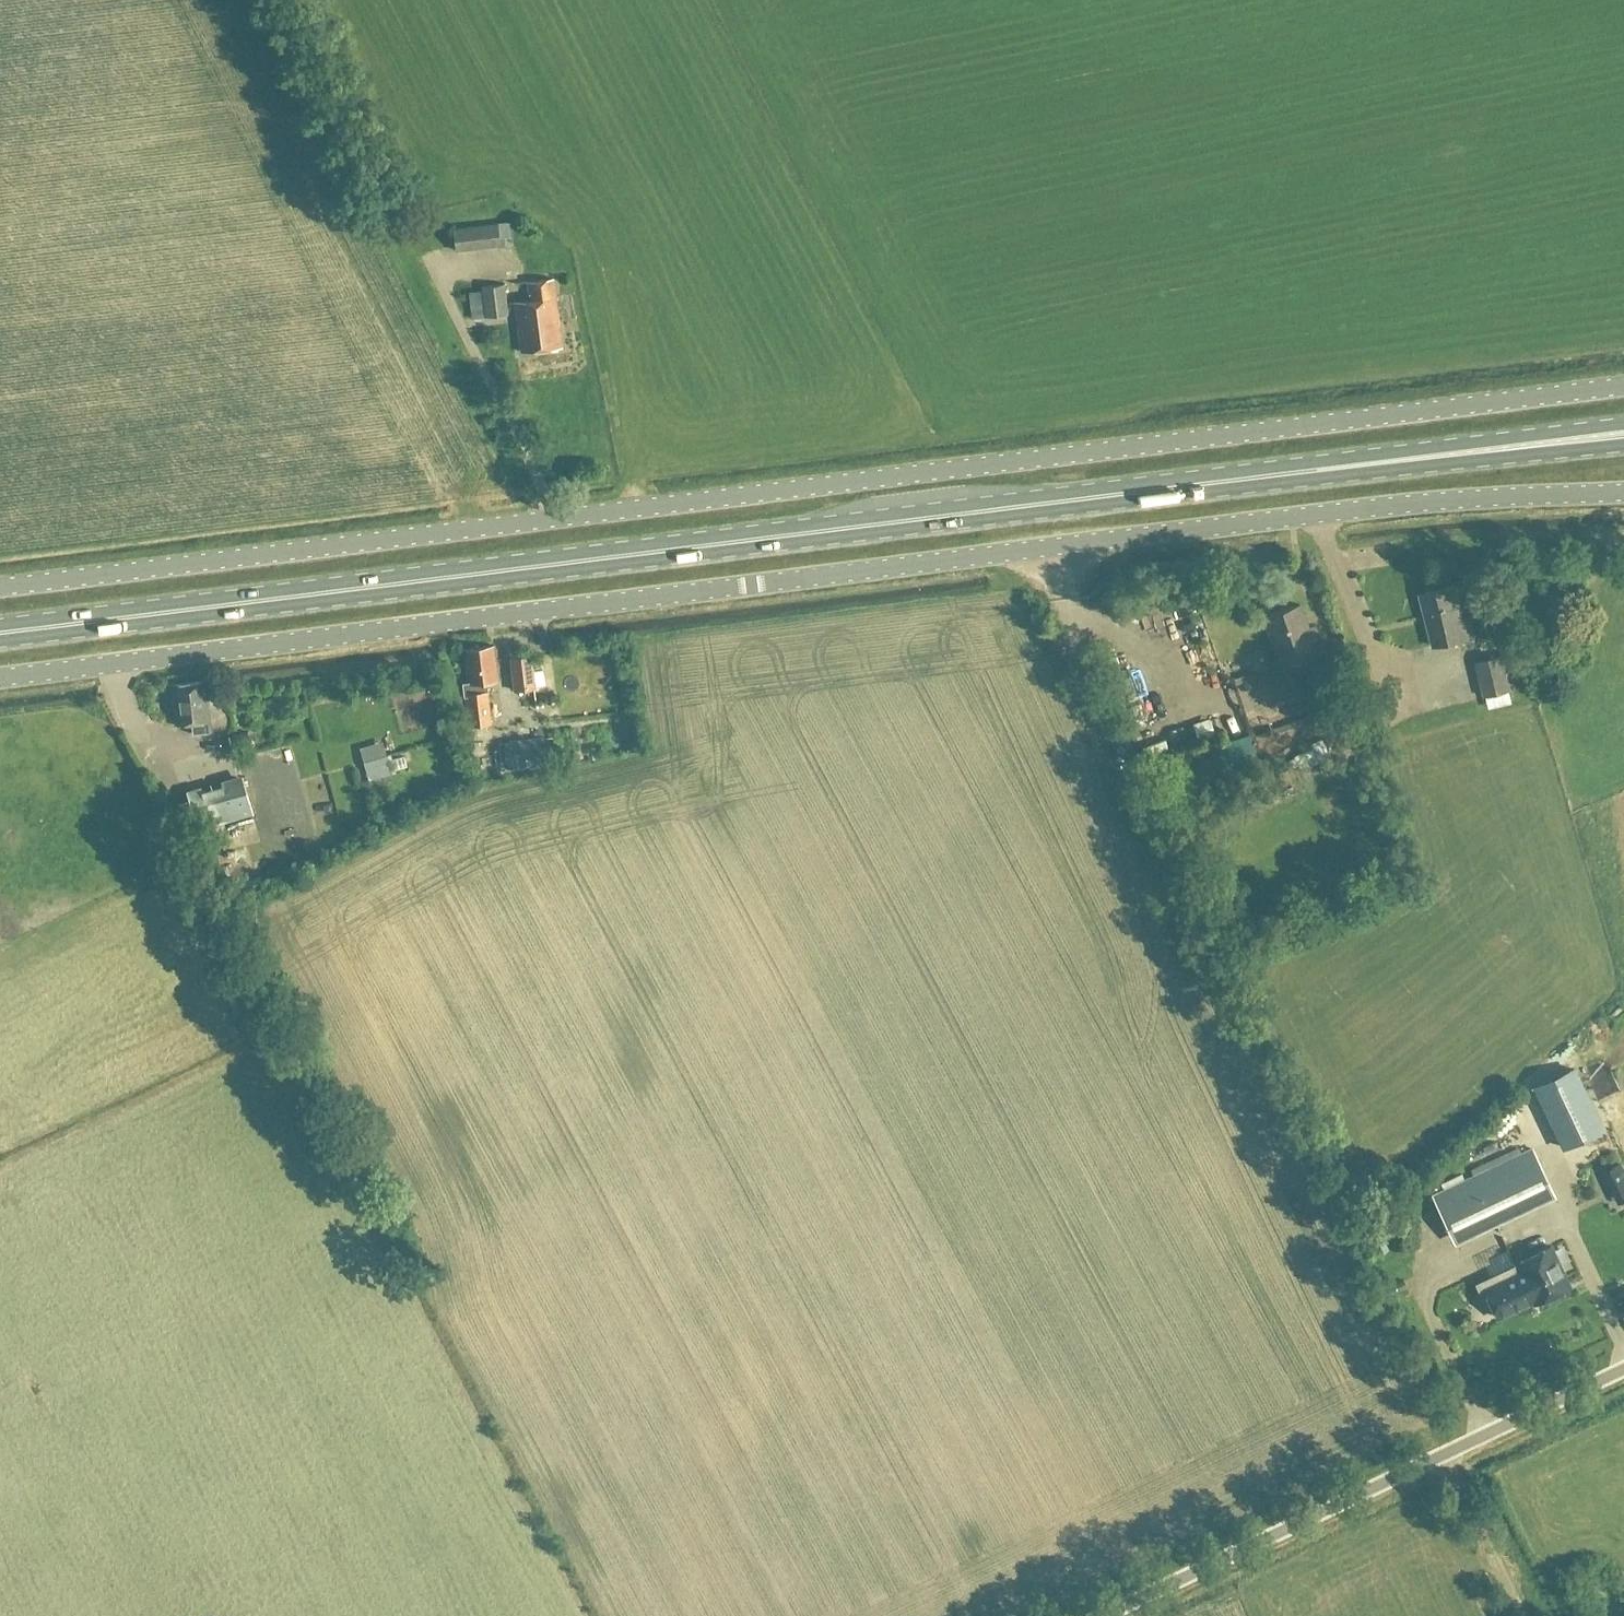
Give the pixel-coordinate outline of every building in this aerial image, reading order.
[(497,224),(497,225),(454,230),(457,252),(500,246),(500,247),(513,246),(511,222),(497,224)] [(560,349),(553,281),(527,283),(529,302),(514,304),(520,353),(560,349)] [(482,288),(485,318),(507,316),(504,286),(482,288)] [(1454,586),(1420,594),(1433,646),(1470,637),(1466,620),(1463,620),(1454,586)] [(1300,605),(1264,616),(1280,666),(1303,659),(1310,682),(1333,675),(1324,650),(1315,653),(1300,605)] [(1116,648),(1128,718),(1146,715),(1134,645),(1116,648)] [(493,646),(464,649),(468,683),(463,683),(465,697),(466,697),(470,725),(490,723),(485,682),(497,680),(493,646)] [(530,655),(511,658),(515,690),(534,688),(530,655)] [(1503,656),(1477,662),(1485,696),(1511,689),(1503,656)] [(1255,670),(1231,675),(1236,700),(1261,695),(1255,670)] [(203,681),(174,685),(175,694),(172,694),(177,726),(191,724),(192,734),(208,732),(206,722),(211,721),(207,690),(205,690),(203,681)] [(1267,720),(1250,726),(1260,755),(1329,732),(1322,711),(1270,729),(1267,720)] [(544,737),(504,741),(507,769),(548,764),(544,737)] [(1301,771),(1320,762),(1313,749),(1287,762),(1291,770),(1298,766),(1301,771)] [(1188,793),(1227,779),(1217,751),(1178,764),(1178,765),(1162,771),(1172,797),(1187,791),(1188,793)] [(403,756),(392,759),(391,755),(363,762),(368,780),(396,773),(395,770),(406,767),(403,756)] [(1150,785),(1162,780),(1156,766),(1144,771),(1150,785)] [(169,779),(172,789),(193,784),(190,774),(169,779)] [(253,815),(242,776),(186,791),(197,830),(253,815)] [(203,831),(193,834),(202,865),(213,862),(203,831)] [(1563,1147),(1603,1129),(1575,1069),(1535,1088),(1563,1147)] [(1532,1149),(1473,1177),(1493,1218),(1552,1190),(1532,1149)] [(1619,1164),(1604,1171),(1608,1180),(1623,1173),(1619,1164)] [(1493,1218),(1473,1177),(1433,1196),(1453,1237),(1493,1218)] [(1515,1263),(1516,1264),(1475,1284),(1489,1312),(1495,1309),(1498,1318),(1533,1301),(1534,1303),(1570,1286),(1551,1246),(1515,1263)] [(1404,1281),(1394,1285),(1397,1292),(1407,1287),(1404,1281)]
